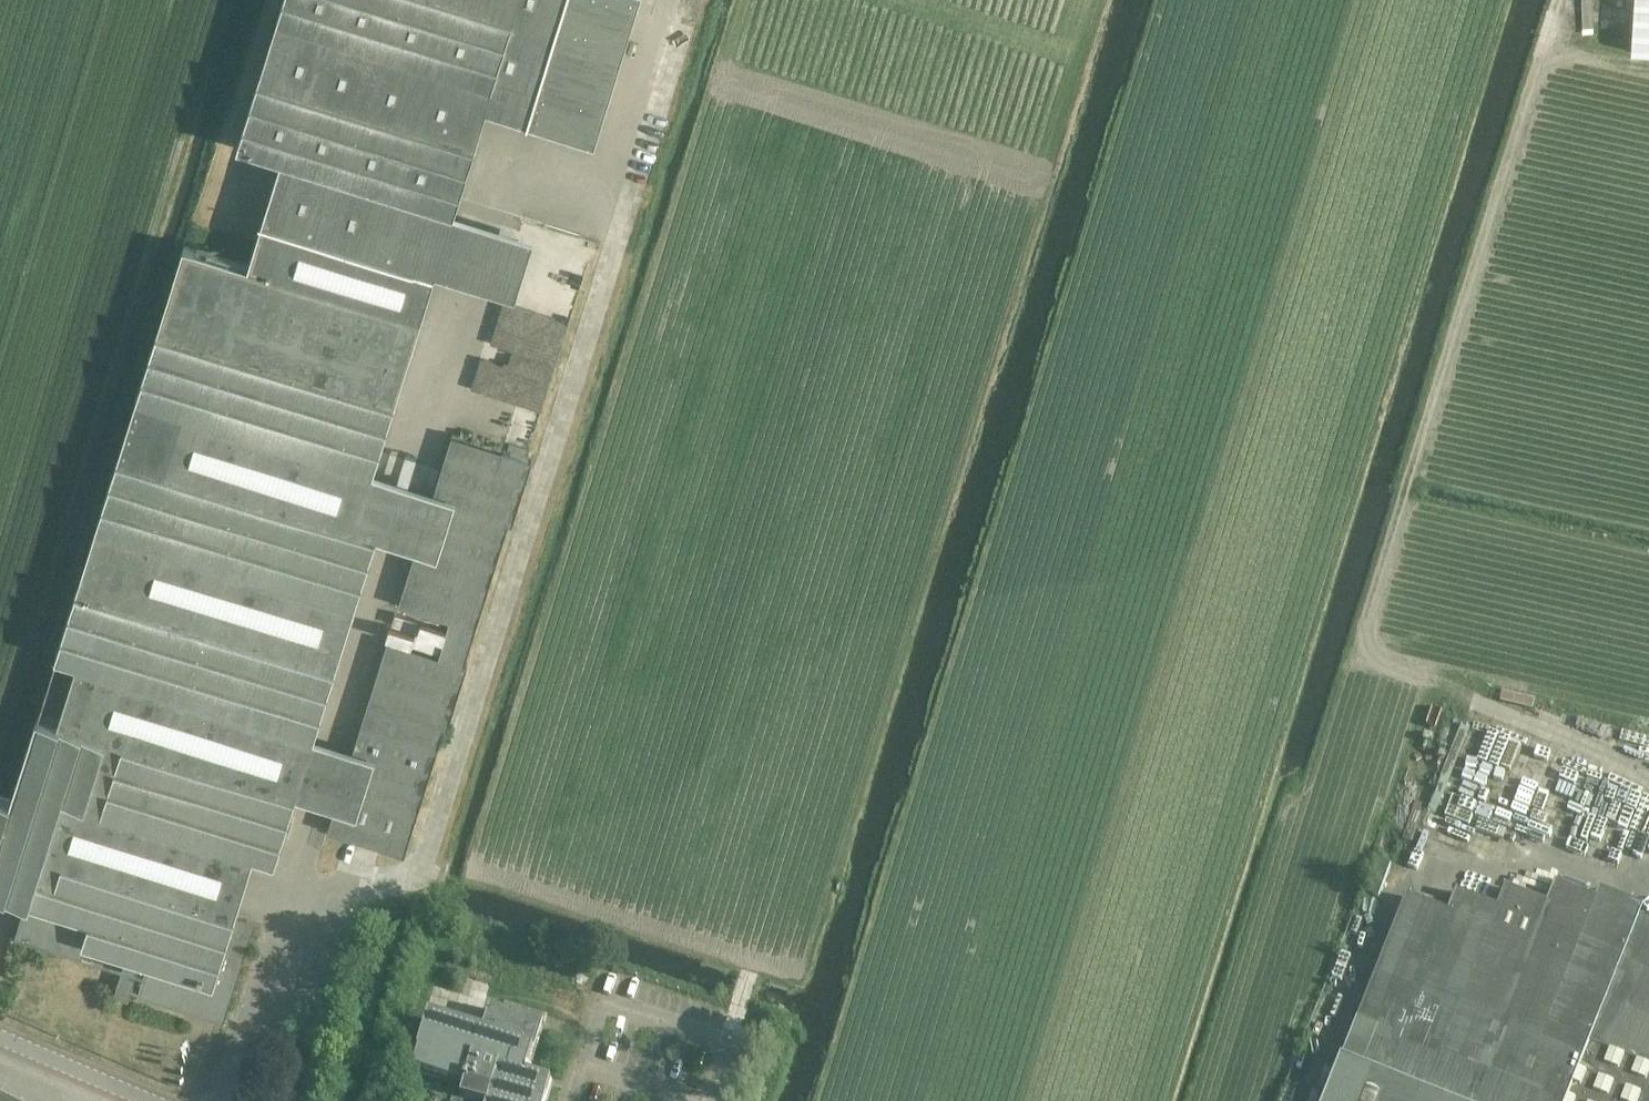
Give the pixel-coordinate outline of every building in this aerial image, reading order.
[(26,898),(15,935),(38,942),(39,939),(83,953),(86,942),(147,962),(138,993),(221,1019),(244,943),(247,944),(254,921),(171,894),(190,833),(274,860),(313,735),(375,535),(354,528),(419,319),(292,279),(306,236),(412,269),(431,205),(452,212),(473,145),(452,138),(465,97),(594,138),(637,0),(284,0),(239,145),(281,159),(249,263),(186,243),(58,655),(57,656),(39,713),(37,713),(11,798),(0,794),(0,890),(26,898)] [(1631,52),(1648,53),(1648,0),(1634,0),(1631,52)] [(449,620),(438,654),(387,639),(353,747),(376,754),(357,813),(334,805),(327,829),(404,853),(444,726),(447,727),(467,663),(464,662),(508,521),(512,522),(532,458),(528,457),(542,412),(547,413),(600,242),(519,218),(466,389),(516,404),(502,449),(451,434),(434,489),(456,496),(438,554),(416,548),(398,604),(449,620)] [(1640,918),(1554,883),(1546,904),(1505,888),(1497,908),(1456,892),(1448,912),(1406,896),(1325,1100),(1648,1100),(1648,921),(1640,918)] [(489,1012),(483,1035),(472,1032),(430,1019),(419,1054),(420,1054),(414,1072),(457,1085),(452,1100),(546,1100),(551,1085),(526,1077),(540,1026),(489,1012)]
